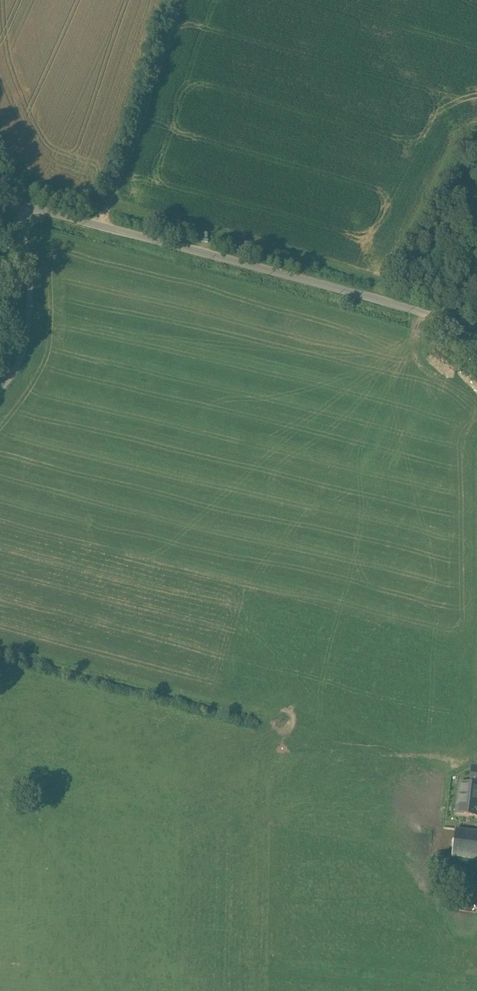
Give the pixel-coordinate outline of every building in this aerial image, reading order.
[(461,783),(457,814),(476,816),(476,785),(461,783)] [(455,829),(452,856),(476,859),(476,832),(455,829)]
